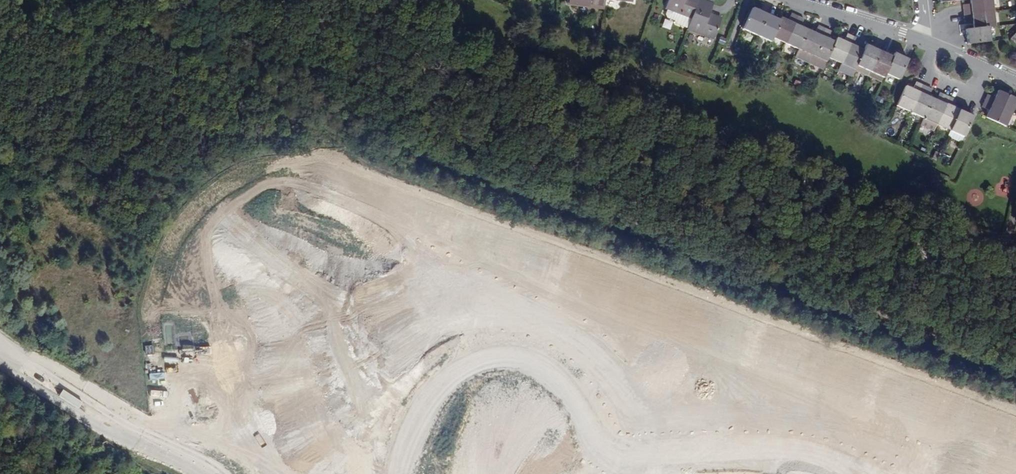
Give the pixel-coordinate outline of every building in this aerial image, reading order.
[(569,3),(578,4),(606,8),(607,0),(570,0),(569,3)] [(667,9),(669,9),(667,14),(666,15),(667,18),(668,17),(676,20),(677,23),(689,28),(688,29),(715,39),(723,18),(711,14),(715,4),(705,0),(670,0),(667,9)] [(971,3),(971,6),(964,4),(965,15),(966,22),(973,22),(974,29),(967,29),(968,44),(989,42),(988,27),(996,26),(993,0),(971,0),(971,3)] [(773,37),(799,49),(796,57),(822,69),(826,62),(828,58),(841,64),(838,71),(851,77),(855,70),(857,65),(884,77),(886,73),(900,79),(909,59),(895,53),(893,57),(880,51),(866,44),(864,50),(858,47),(861,40),(854,37),(846,33),(843,40),(837,38),(835,42),(829,39),(832,32),(825,29),(819,26),(816,32),(809,29),(801,26),(804,19),(798,17),(792,14),(789,20),(782,17),(780,21),(766,14),(753,8),(744,28),(771,40),(773,37)] [(671,29),(673,21),(665,18),(662,27),(671,29)] [(937,124),(951,130),(964,136),(973,116),(960,110),(954,107),(957,100),(950,97),(944,94),(941,101),(933,98),(927,95),(929,87),(923,84),(917,82),(913,89),(906,86),(897,106),(924,118),(921,125),(934,131),(937,124)] [(1015,104),(1015,99),(998,90),(994,98),(987,95),(982,107),(989,110),(986,117),(1006,126),(1015,104)] [(964,136),(951,130),(948,136),(961,142),(964,136)]
